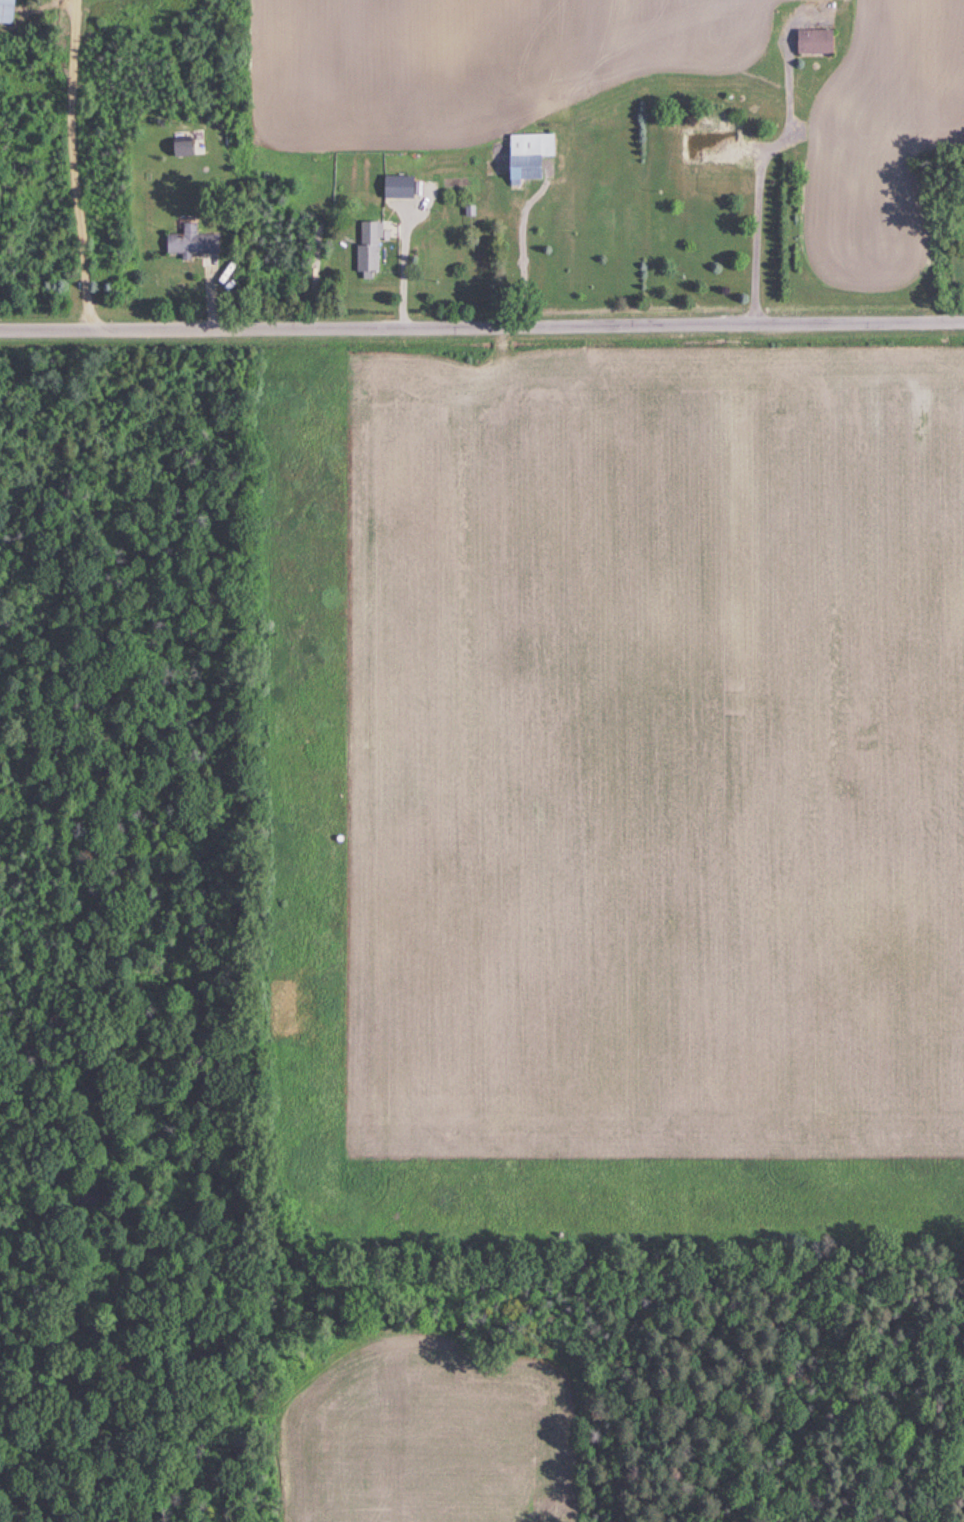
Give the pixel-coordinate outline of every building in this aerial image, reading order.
[(13,0),(0,0),(0,23),(11,23),(13,0)] [(795,30),(795,54),(831,54),(831,30),(795,30)] [(506,179),(553,179),(553,134),(505,134),(506,179)] [(381,176),(381,198),(414,198),(414,176),(381,176)] [(377,222),(356,222),(356,272),(377,272),(377,222)] [(194,234),(194,223),(181,223),(181,234),(164,234),(164,254),(185,254),(185,253),(218,254),(218,234),(194,234)]
